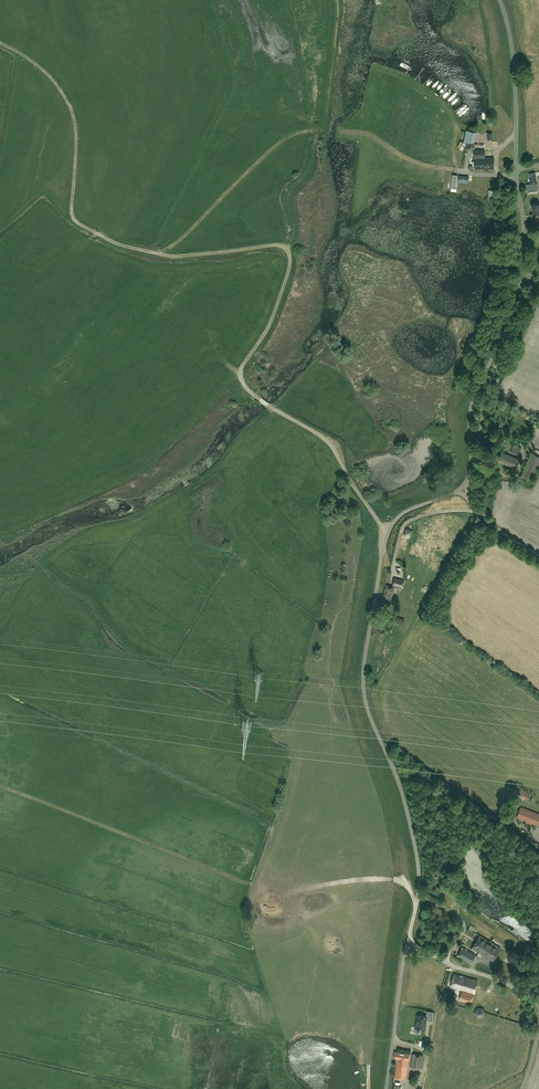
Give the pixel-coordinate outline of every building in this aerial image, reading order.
[(474,147),(471,143),(466,143),(464,148),(467,152),(472,152),(474,147)] [(488,162),(488,169),(494,168),(494,157),(485,157),(484,151),(474,151),(474,158),(479,158),(479,161),(482,161),(482,162),(488,162)] [(474,169),(488,169),(488,162),(482,162),(482,161),(479,161),(479,158),(474,158),(474,169)] [(530,184),(525,185),(526,192),(538,191),(535,172),(528,173),(530,184)] [(519,455),(521,447),(514,445),(511,452),(519,455)] [(517,458),(501,452),(498,461),(514,467),(517,458)] [(410,537),(413,530),(406,528),(403,534),(410,537)] [(392,585),(402,588),(404,580),(394,577),(392,585)] [(394,587),(385,585),(382,598),(391,600),(394,587)] [(519,789),(517,793),(528,799),(530,795),(519,789)] [(516,817),(538,826),(538,823),(538,815),(520,808),(516,817)] [(482,954),(486,948),(490,942),(479,935),(472,947),(482,954)] [(490,942),(486,948),(496,954),(500,948),(490,942)] [(463,959),(468,951),(462,947),(457,955),(463,959)] [(486,948),(482,954),(493,960),(496,954),(486,948)] [(468,951),(463,959),(467,961),(472,953),(468,951)] [(470,964),(476,955),(472,953),(467,961),(470,964)] [(471,1002),(478,981),(454,974),(450,986),(462,990),(459,999),(471,1002)] [(479,984),(486,991),(491,985),(484,979),(479,984)] [(416,1028),(415,1033),(420,1034),(420,1029),(426,1030),(427,1021),(430,1021),(431,1014),(428,1013),(427,1013),(426,1016),(418,1015),(416,1028)] [(395,1051),(394,1057),(396,1058),(394,1077),(407,1079),(410,1053),(395,1051)] [(421,1068),(423,1055),(412,1053),(410,1067),(421,1068)]
